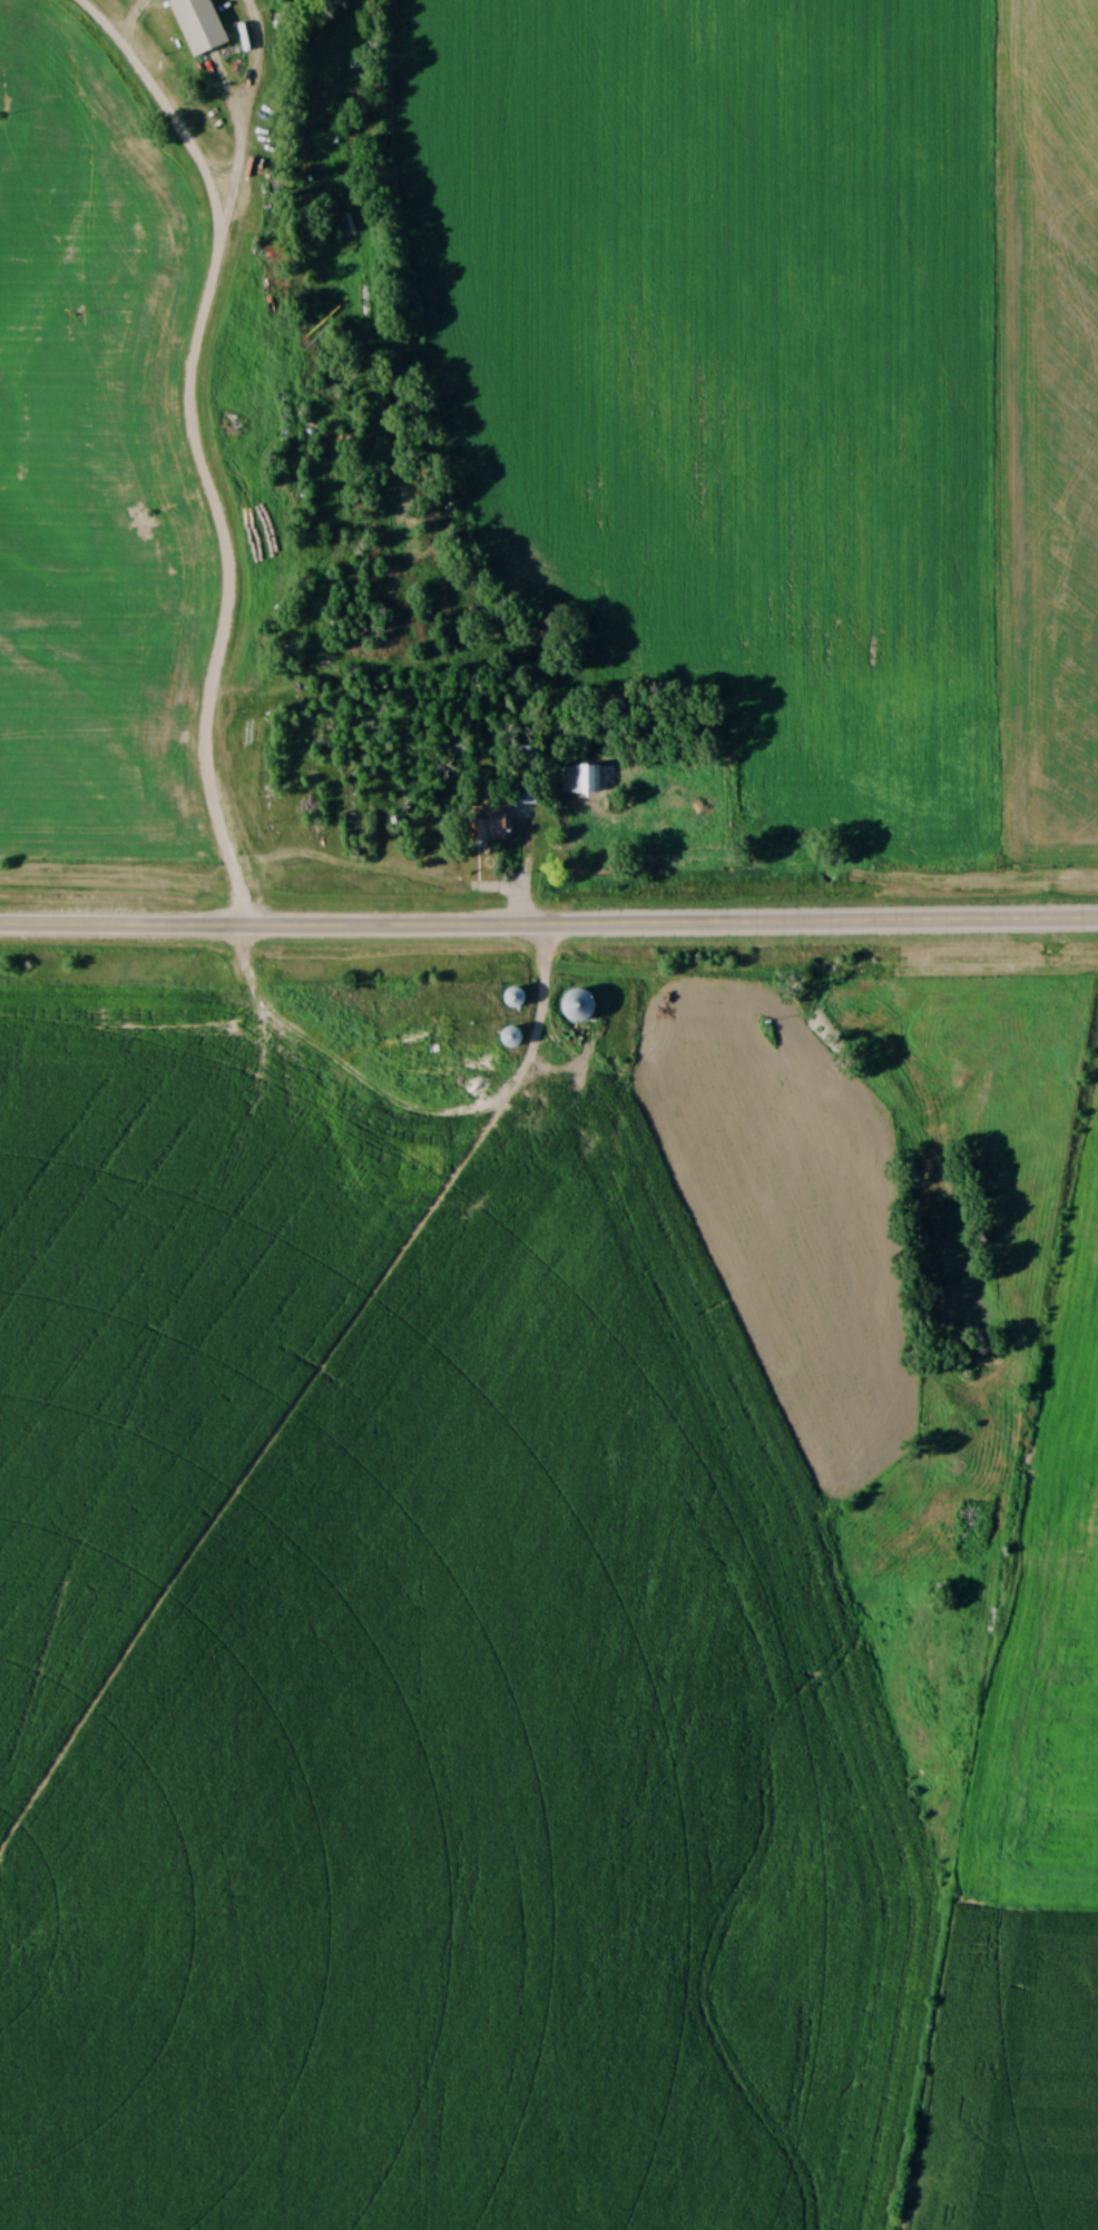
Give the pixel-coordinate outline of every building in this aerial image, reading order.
[(191,59),(228,43),(210,0),(172,0),(167,2),(191,59)] [(564,795),(607,795),(607,768),(564,768),(564,795)] [(511,840),(509,804),(482,806),(483,820),(472,820),(473,843),(511,840)] [(510,1008),(526,1005),(522,988),(507,991),(510,1008)] [(589,1022),(589,993),(571,993),(571,1022),(589,1022)] [(506,1029),(502,1043),(515,1047),(519,1033),(506,1029)] [(467,1056),(467,1074),(499,1074),(499,1056),(467,1056)]
